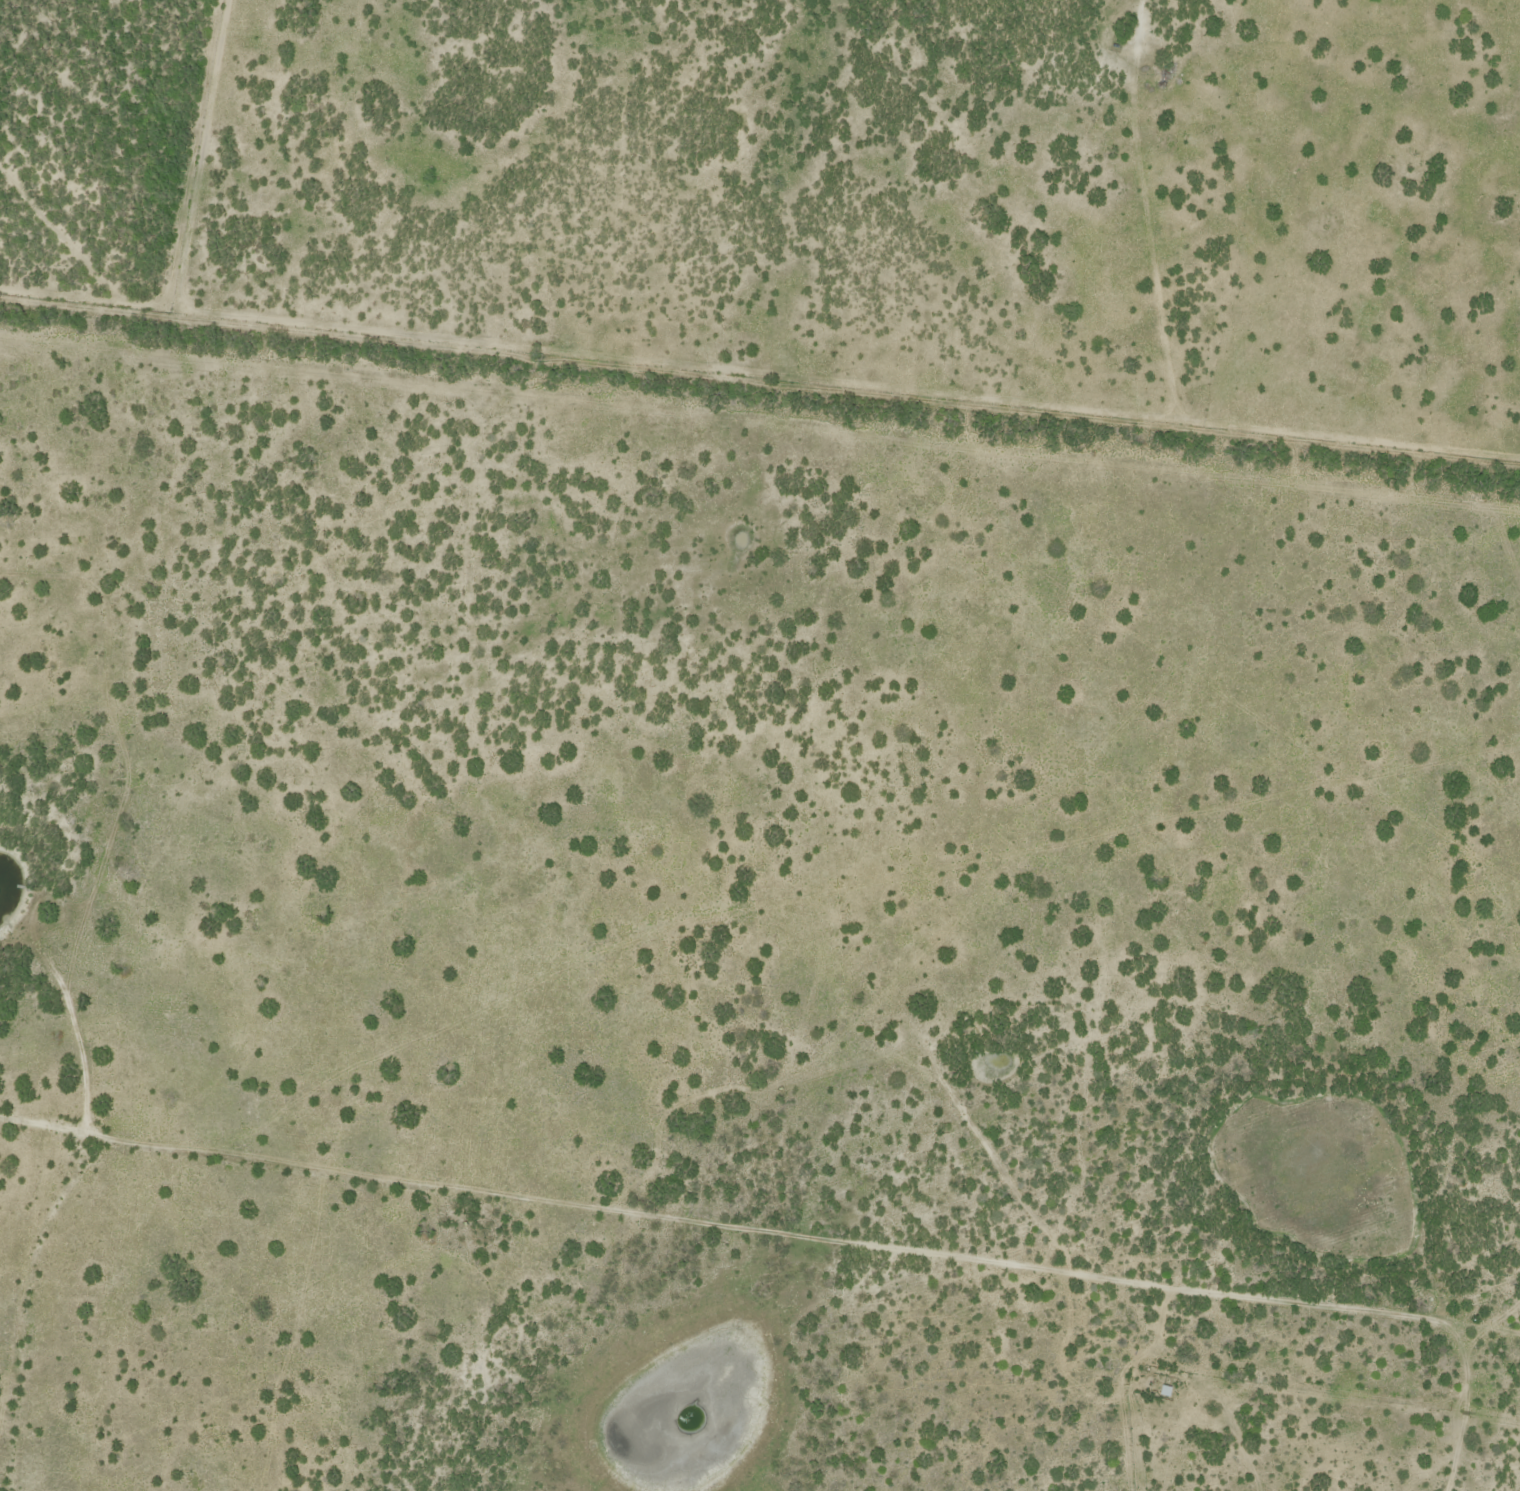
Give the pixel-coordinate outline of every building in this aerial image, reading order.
[(1162,1393),(1170,1396),(1172,1388),(1164,1385),(1162,1393)]
